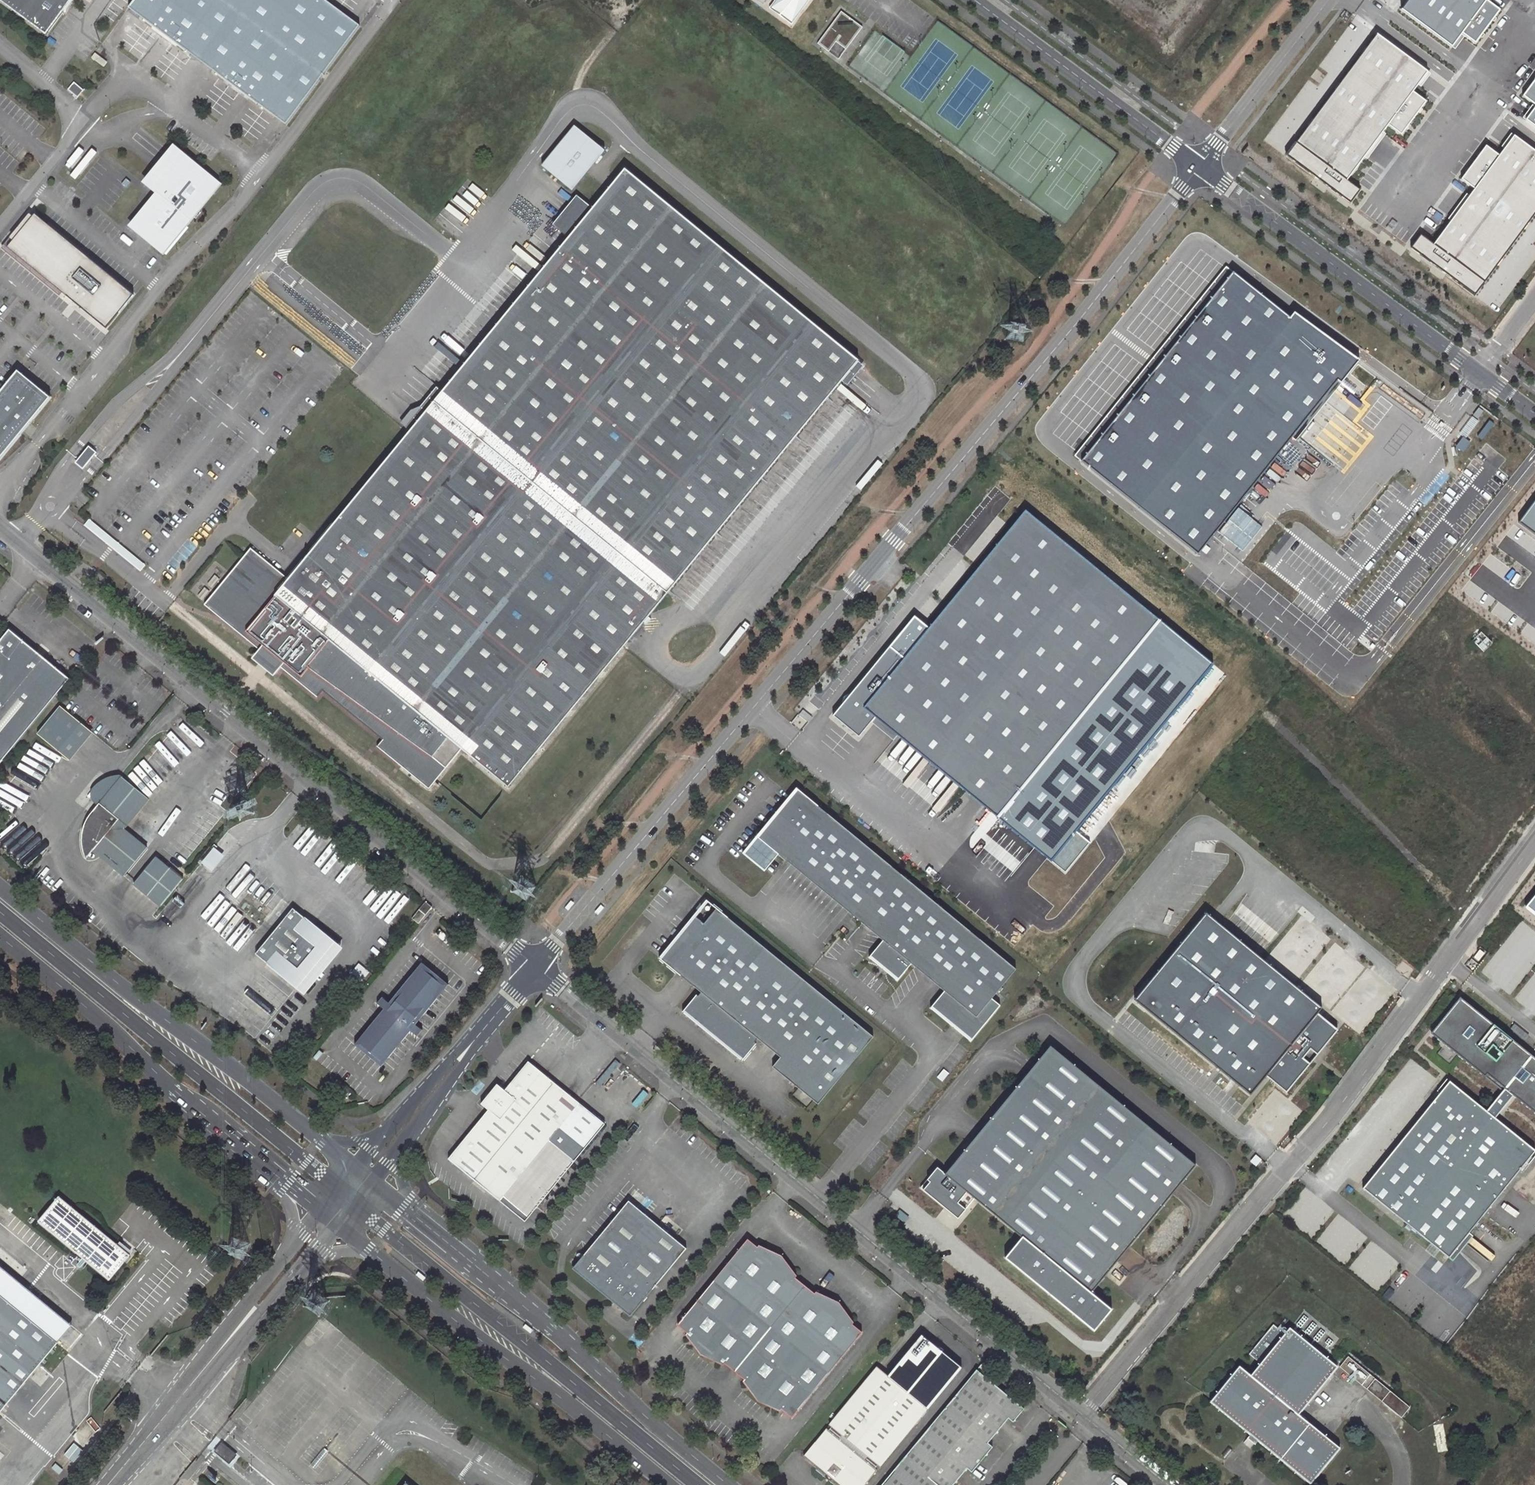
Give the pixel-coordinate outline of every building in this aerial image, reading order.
[(44,36),(71,0),(0,0),(0,3),(44,36)] [(327,0),(131,0),(127,5),(285,122),(359,23),(327,0)] [(791,25),(809,0),(776,0),(772,7),(780,13),(778,16),(791,25)] [(1487,0),(1409,0),(1402,9),(1452,47),(1462,34),(1486,1),(1487,0)] [(1486,1),(1462,34),(1475,43),(1499,11),(1486,1)] [(840,14),(816,46),(828,54),(839,39),(850,46),(861,30),(840,14)] [(1347,179),(1387,125),(1413,91),(1427,73),(1377,35),(1297,141),(1347,179)] [(93,53),(89,58),(101,67),(105,62),(93,53)] [(1534,105),(1534,81),(1523,96),(1534,105)] [(75,83),(69,90),(78,98),(84,91),(75,83)] [(1413,91),(1387,125),(1401,135),(1427,101),(1413,91)] [(1527,120),(1534,126),(1534,109),(1527,120)] [(572,125),(539,165),(570,190),(602,150),(572,125)] [(1433,245),(1484,282),(1534,214),(1534,152),(1514,136),(1500,156),(1474,190),(1433,245)] [(1360,189),(1347,179),(1297,141),(1287,154),(1351,202),(1360,189)] [(155,194),(125,227),(163,254),(223,185),(174,144),(142,183),(155,194)] [(1461,180),(1474,190),(1500,156),(1486,146),(1461,180)] [(286,580),(248,549),(202,605),(258,650),(261,646),(273,656),(281,663),(278,667),(315,697),(320,691),(380,739),(375,746),(427,789),(460,749),(507,787),(641,622),(646,616),(856,360),(623,169),(590,208),(566,238),(286,580)] [(574,195),(550,224),(566,238),(590,208),(574,195)] [(134,295),(35,214),(7,248),(107,329),(134,295)] [(1484,282),(1433,245),(1420,236),(1411,248),(1474,295),(1484,282)] [(1074,456),(1081,461),(1233,273),(1226,267),(1074,456)] [(1340,383),(1359,361),(1292,314),(1289,318),(1233,273),(1081,461),(1198,555),(1218,531),(1238,507),(1292,437),(1338,381),(1340,383)] [(18,371),(0,393),(0,460),(51,398),(18,371)] [(1295,440),(1340,383),(1338,381),(1292,437),(1295,440)] [(87,447),(76,460),(84,467),(95,453),(87,447)] [(1521,522),(1534,532),(1534,503),(1521,522)] [(1238,507),(1218,531),(1242,551),(1262,527),(1238,507)] [(1159,620),(1026,511),(904,659),(864,708),(875,717),(997,817),(1159,620)] [(88,521),(83,526),(140,572),(144,567),(88,521)] [(1159,620),(997,817),(1051,861),(1075,831),(1213,664),(1159,620)] [(0,640),(0,763),(69,678),(9,629),(0,640)] [(258,650),(253,657),(273,673),(278,667),(281,663),(273,656),(261,646),(258,650)] [(864,708),(904,659),(889,647),(833,716),(859,737),(875,717),(864,708)] [(38,734),(69,760),(92,731),(61,706),(38,734)] [(149,799),(121,776),(120,775),(114,776),(107,778),(97,783),(91,790),(91,798),(95,803),(98,805),(91,813),(86,823),(83,829),(82,837),(82,843),(84,853),(86,859),(92,851),(124,877),(147,850),(124,831),(149,799)] [(993,998),(1017,969),(796,788),(795,789),(742,853),(764,872),(778,854),(883,940),(869,958),(870,959),(871,957),(898,979),(896,980),(897,981),(911,964),(944,991),(930,1008),(932,1009),(933,1008),(958,1028),(971,1039),(970,1040),(971,1042),(1002,1005),(993,998)] [(1075,831),(1051,861),(1065,873),(1090,843),(1075,831)] [(203,864),(213,872),(225,857),(215,849),(203,864)] [(157,857),(135,884),(162,907),(184,879),(157,857)] [(1524,907),(1534,916),(1534,894),(1524,907)] [(423,900),(410,916),(418,922),(431,906),(423,900)] [(695,917),(661,959),(659,958),(658,959),(700,993),(698,995),(697,994),(682,1013),(683,1014),(684,1012),(742,1060),(741,1061),(742,1062),(758,1043),(757,1042),(758,1040),(780,1058),(772,1068),(818,1105),(873,1037),(706,900),(705,901),(715,910),(703,924),(695,917)] [(343,948),(336,942),(295,908),(256,955),(297,989),(305,995),(343,948)] [(1205,913),(1134,1000),(1250,1095),(1266,1076),(1286,1093),(1337,1030),(1317,1013),(1322,1008),(1205,913)] [(1486,952),(1481,949),(1475,958),(1479,961),(1486,952)] [(421,1022),(449,988),(422,966),(394,1000),(387,994),(380,1003),(387,1008),(359,1042),(386,1064),(414,1031),(421,1037),(428,1028),(421,1022)] [(1502,1091),(1504,1089),(1529,1059),(1531,1056),(1460,998),(1431,1033),(1502,1091)] [(1196,1166),(1050,1046),(944,1175),(937,1168),(920,1188),(957,1219),(974,1199),(1021,1238),(1004,1258),(1094,1332),(1112,1309),(1091,1292),(1196,1166)] [(584,1102),(532,1059),(507,1089),(500,1083),(493,1092),(485,1102),(492,1108),(483,1118),(478,1125),(471,1133),(464,1141),(458,1149),(451,1157),(527,1219),(608,1121),(584,1102)] [(1504,1089),(1513,1096),(1534,1114),(1534,1064),(1529,1059),(1504,1089)] [(1431,1098),(1434,1100),(1449,1081),(1446,1079),(1431,1098)] [(1434,1100),(1363,1188),(1448,1257),(1520,1170),(1534,1151),(1495,1118),(1486,1111),(1449,1081),(1434,1100)] [(1502,1091),(1486,1111),(1495,1118),(1513,1096),(1504,1089),(1502,1091)] [(1534,1151),(1520,1170),(1522,1172),(1534,1156),(1534,1151)] [(60,1198),(41,1222),(110,1279),(130,1254),(60,1198)] [(631,1199),(575,1267),(620,1304),(633,1315),(689,1247),(631,1199)] [(800,1281),(794,1276),(796,1274),(779,1257),(758,1244),(756,1246),(747,1239),(677,1323),(687,1331),(685,1334),(701,1352),(716,1361),(723,1365),(724,1363),(729,1367),(738,1373),(743,1377),(742,1379),(750,1387),(760,1398),(780,1410),(782,1408),(792,1416),(860,1330),(851,1322),(852,1320),(836,1302),(815,1290),(813,1292),(806,1287),(800,1281)] [(0,1264),(0,1295),(58,1343),(73,1325),(0,1264)] [(58,1343),(0,1295),(0,1413),(58,1343)] [(526,1324),(524,1327),(530,1333),(533,1329),(526,1324)] [(1239,1365),(1209,1400),(1310,1483),(1339,1447),(1298,1413),(1337,1365),(1289,1326),(1284,1333),(1274,1325),(1250,1354),(1260,1362),(1250,1374),(1239,1365)] [(829,1473),(826,1478),(830,1481),(833,1477),(843,1484),(867,1484),(964,1368),(924,1335),(890,1376),(880,1367),(807,1455),(829,1473)] [(1348,1357),(1340,1367),(1402,1417),(1410,1407),(1348,1357)] [(968,1466),(974,1470),(995,1445),(990,1440),(1010,1416),(1015,1419),(1026,1406),(986,1373),(993,1365),(986,1360),(882,1484),(952,1484),(968,1466)] [(236,1454),(222,1443),(216,1450),(229,1461),(236,1454)]
